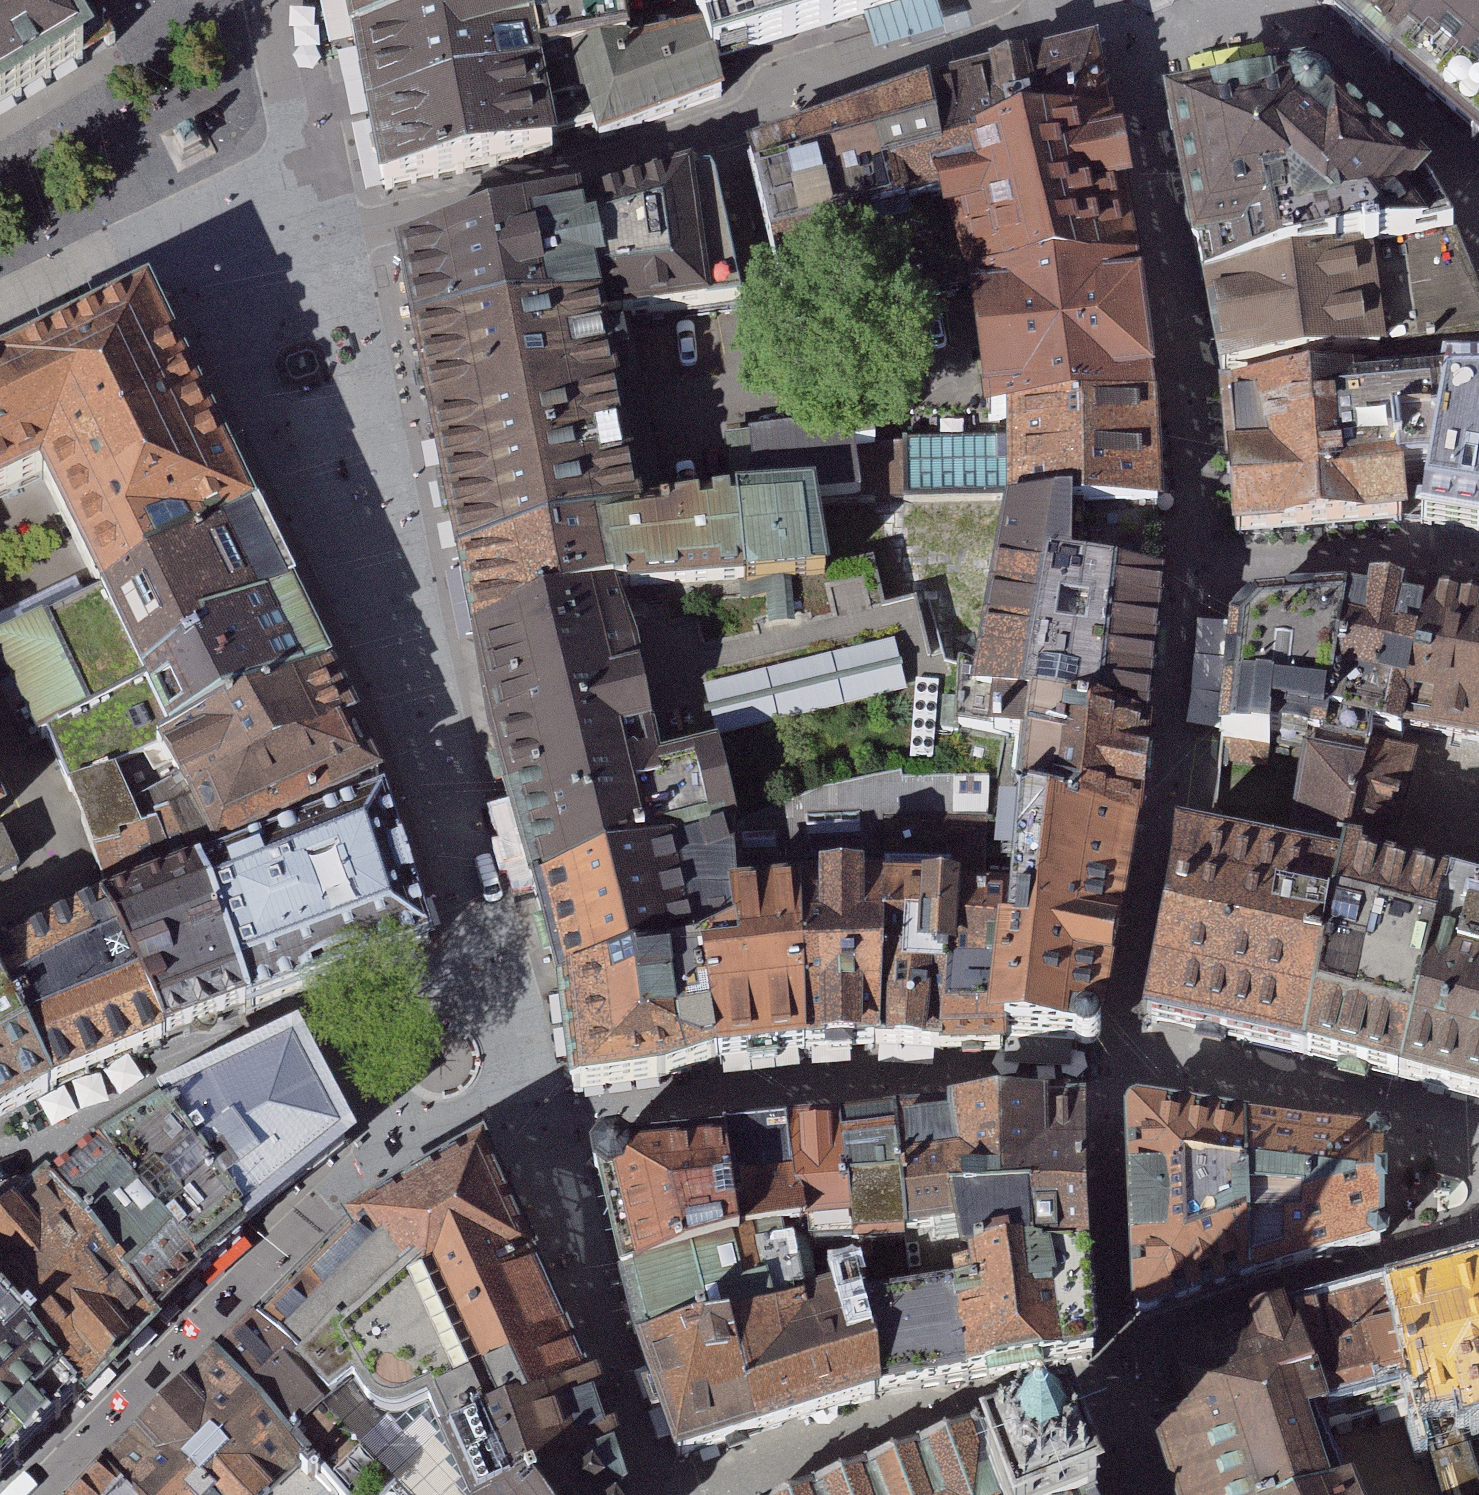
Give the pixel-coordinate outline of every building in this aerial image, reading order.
[(73,75),(30,0),(0,0),(0,118),(73,75)] [(334,46),(516,0),(323,0),(334,46)] [(334,46),(350,114),(532,71),(633,40),(628,0),(516,0),(334,46)] [(706,24),(720,55),(921,0),(700,0),(706,24)] [(1360,61),(1414,0),(1291,0),(1360,61)] [(1360,61),(1478,166),(1478,0),(1414,0),(1360,61)] [(720,99),(720,55),(706,24),(633,40),(532,71),(550,151),(720,99)] [(1088,42),(918,99),(924,164),(1104,115),(1088,42)] [(1287,67),(1164,98),(1183,259),(1195,256),(1201,289),(1362,252),(1451,238),(1414,188),(1287,67)] [(550,151),(532,71),(350,114),(369,193),(550,151)] [(731,156),(733,164),(752,250),(929,208),(924,164),(918,99),(731,156)] [(1104,115),(924,164),(929,208),(931,228),(949,225),(956,285),(1133,273),(1104,115)] [(595,199),(379,259),(391,343),(579,315),(763,298),(752,250),(733,164),(595,199)] [(1211,381),(1380,362),(1478,347),(1478,292),(1451,238),(1362,252),(1201,289),(1211,381)] [(1001,420),(1142,411),(1133,273),(956,285),(968,420),(1001,420)] [(0,360),(0,492),(18,483),(81,607),(240,527),(120,299),(0,360)] [(601,411),(579,315),(391,343),(416,456),(601,411)] [(1407,532),(1440,374),(1213,398),(1224,546),(1407,532)] [(1440,374),(1407,532),(1478,543),(1478,380),(1440,374)] [(601,411),(416,456),(440,568),(578,528),(625,514),(601,411)] [(1171,550),(1142,411),(1001,420),(1001,457),(882,466),(882,519),(997,515),(998,531),(1171,550)] [(796,502),(578,528),(596,603),(813,582),(808,524),(796,502)] [(123,694),(285,608),(240,527),(81,607),(123,694)] [(578,528),(440,568),(456,641),(596,603),(578,528)] [(998,531),(965,703),(1140,737),(1171,550),(998,531)] [(1319,762),(1343,596),(1204,611),(1175,843),(1279,864),(1299,757),(1319,762)] [(1392,744),(1409,599),(1343,596),(1319,762),(1373,770),(1377,744),(1392,744)] [(1409,599),(1392,744),(1420,746),(1478,750),(1478,611),(1409,599)] [(596,603),(456,641),(470,696),(505,834),(519,890),(656,849),(721,830),(705,760),(635,774),(596,603)] [(81,607),(0,645),(0,675),(30,738),(123,694),(81,607)] [(153,763),(321,685),(285,608),(123,694),(153,763)] [(174,807),(342,729),(321,685),(153,763),(174,807)] [(986,749),(996,820),(1121,837),(1140,737),(965,703),(953,746),(986,749)] [(199,861),(367,784),(342,729),(174,807),(199,861)] [(1299,757),(1279,864),(1325,874),(1398,888),(1420,746),(1392,744),(1377,744),(1373,770),(1319,762),(1299,757)] [(110,783),(65,805),(101,878),(170,843),(161,825),(136,837),(110,783)] [(417,946),(394,871),(376,813),(190,874),(240,1021),(263,1011),(417,946)] [(986,895),(967,1035),(1092,1052),(1121,837),(996,820),(986,895)] [(1175,843),(1162,841),(1131,1030),(1287,1060),(1325,874),(1279,864),(1175,843)] [(656,849),(519,890),(550,984),(551,987),(669,955),(687,950),(656,849)] [(168,1045),(240,1021),(190,874),(89,914),(153,1049),(168,1045)] [(1398,888),(1325,874),(1287,1060),(1384,1086),(1426,894),(1398,888)] [(797,1059),(789,884),(711,902),(718,947),(687,950),(669,955),(694,1066),(797,1059)] [(789,884),(797,1059),(864,1057),(858,937),(844,931),(845,885),(789,884)] [(941,895),(845,885),(844,931),(858,937),(864,1057),(924,1055),(941,895)] [(1426,894),(1384,1086),(1478,1107),(1478,907),(1426,894)] [(986,895),(941,895),(924,1055),(968,1055),(967,1035),(986,895)] [(89,914),(0,960),(0,1023),(38,1094),(137,1056),(153,1049),(89,914)] [(669,955),(551,987),(560,1097),(694,1066),(669,955)] [(38,1094),(0,1023),(0,1115),(38,1094)] [(275,1041),(135,1110),(231,1240),(257,1219),(333,1157),(275,1041)] [(1071,1109),(881,1122),(892,1252),(937,1247),(940,1269),(1069,1262),(1071,1109)] [(231,1240),(135,1110),(78,1156),(180,1277),(207,1258),(231,1240)] [(1137,1115),(1128,1123),(1136,1322),(1151,1325),(1251,1289),(1247,1133),(1137,1115)] [(881,1122),(822,1126),(838,1258),(892,1252),(891,1245),(881,1122)] [(822,1126),(772,1134),(779,1186),(793,1241),(801,1266),(838,1258),(822,1126)] [(1372,1147),(1247,1133),(1251,1289),(1373,1256),(1372,1147)] [(708,1137),(708,1157),(711,1194),(779,1186),(772,1134),(708,1137)] [(460,1429),(573,1382),(466,1146),(369,1207),(332,1230),(344,1240),(388,1280),(438,1398),(409,1410),(422,1444),(460,1429)] [(180,1277),(78,1156),(29,1193),(153,1334),(173,1311),(190,1291),(180,1277)] [(711,1194),(708,1157),(617,1160),(587,1189),(609,1278),(715,1251),(711,1194)] [(793,1241),(779,1186),(711,1194),(715,1251),(793,1241)] [(29,1193),(0,1210),(0,1320),(80,1409),(117,1370),(153,1334),(29,1193)] [(388,1280),(344,1240),(320,1262),(245,1331),(284,1367),(275,1376),(311,1416),(338,1393),(351,1419),(366,1423),(383,1424),(409,1410),(438,1398),(388,1280)] [(801,1266),(793,1241),(715,1251),(738,1320),(811,1300),(801,1266)] [(715,1251),(609,1278),(601,1281),(619,1351),(738,1320),(715,1251)] [(1075,1355),(1069,1262),(940,1269),(838,1293),(863,1399),(941,1374),(1075,1355)] [(1374,1300),(1396,1396),(1405,1428),(1462,1418),(1478,1415),(1478,1269),(1374,1300)] [(738,1320),(619,1351),(615,1351),(653,1470),(863,1399),(838,1293),(811,1300),(738,1320)] [(1374,1300),(1294,1321),(1327,1420),(1396,1396),(1374,1300)] [(1345,1493),(1317,1425),(1327,1420),(1294,1321),(1286,1322),(1283,1315),(1248,1326),(1169,1357),(1173,1373),(1176,1383),(1178,1394),(1188,1424),(1176,1429),(1148,1438),(1167,1494),(1338,1494),(1345,1493)] [(80,1409),(0,1320),(0,1481),(4,1485),(41,1448),(80,1409)] [(284,1367),(245,1331),(230,1345),(205,1369),(275,1450),(311,1416),(275,1376),(284,1367)] [(205,1369),(152,1422),(98,1475),(116,1494),(280,1494),(301,1477),(275,1450),(205,1369)] [(595,1450),(573,1382),(460,1429),(422,1444),(414,1447),(437,1494),(495,1494),(595,1450)] [(1462,1418),(1405,1428),(1430,1494),(1478,1494),(1478,1493),(1462,1418)] [(595,1450),(495,1494),(614,1494),(595,1450)] [(858,1494),(1071,1494),(1057,1460),(982,1489),(968,1453),(858,1494)] [(98,1475),(84,1490),(79,1494),(116,1494),(98,1475)]
